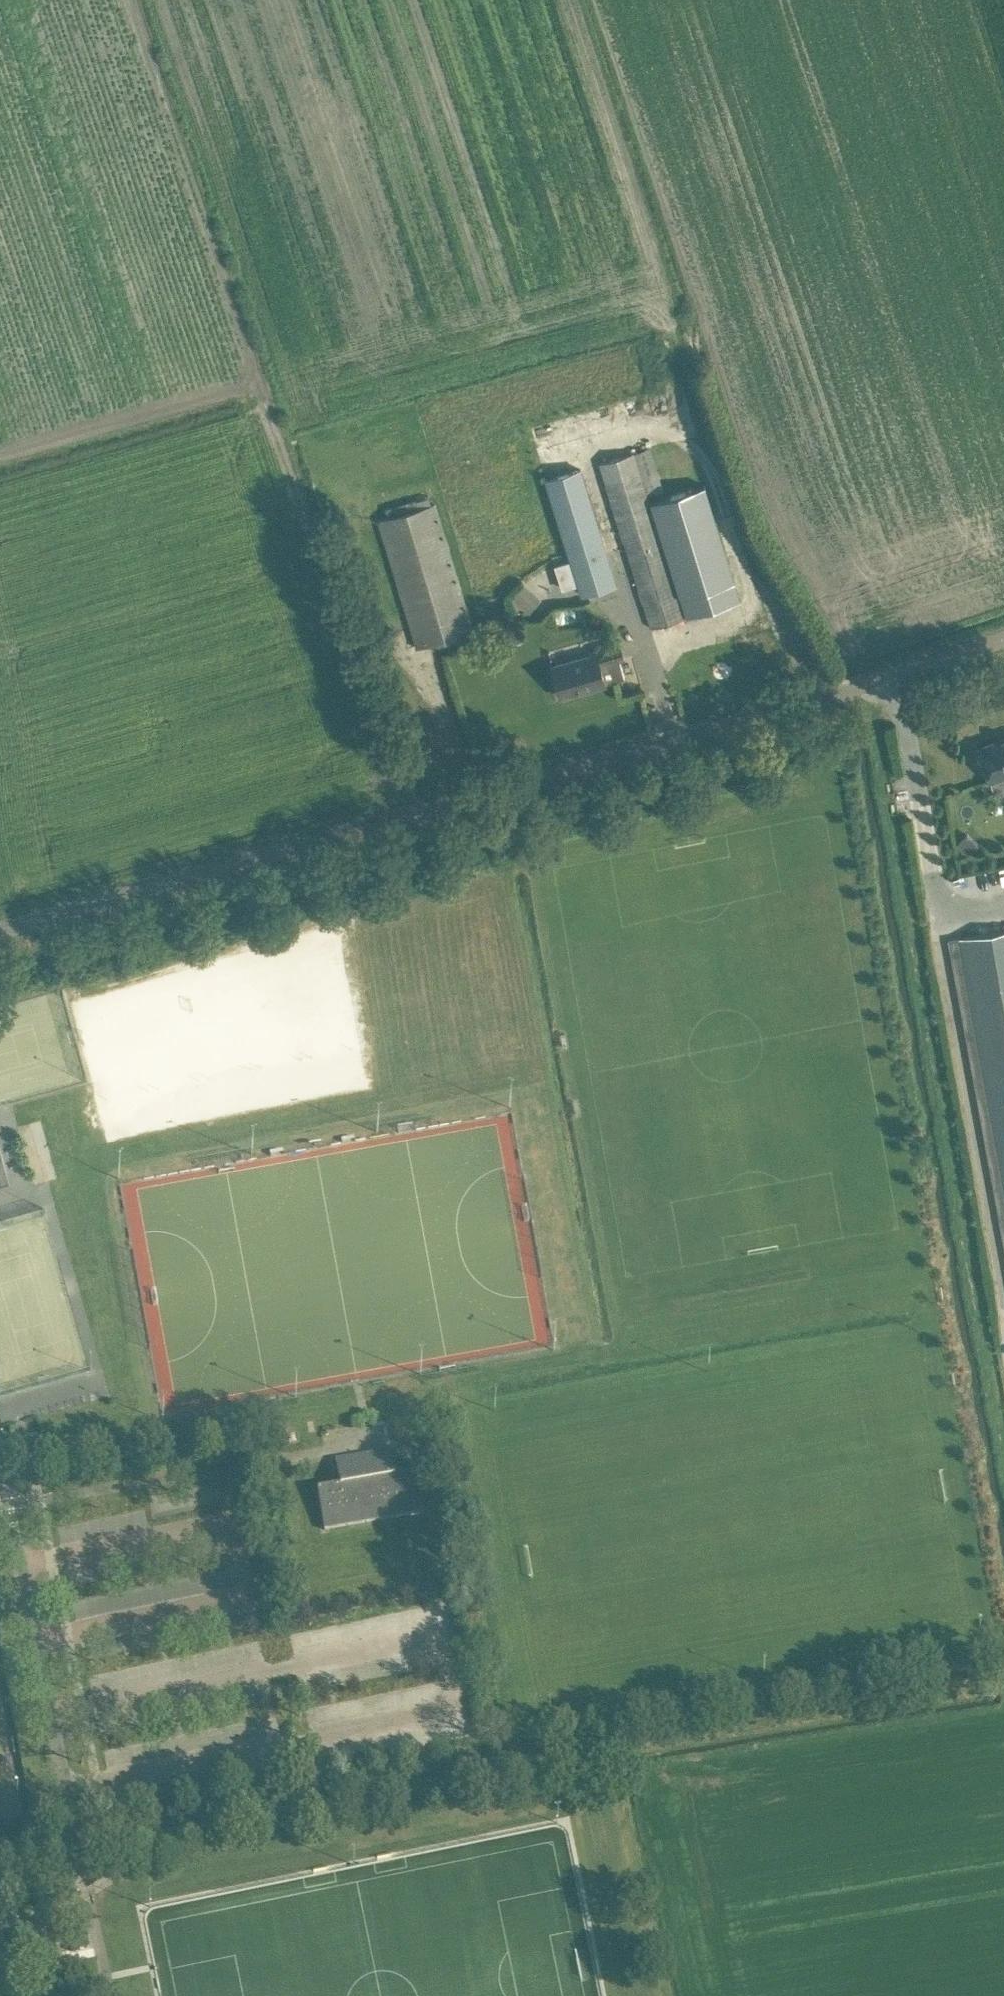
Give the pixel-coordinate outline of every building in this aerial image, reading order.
[(650,446),(634,451),(600,462),(651,627),(740,599),(704,484),(666,496),(650,501),(647,494),(664,489),(650,446)] [(580,467),(546,478),(563,535),(571,558),(571,559),(554,564),(562,588),(578,583),(581,593),(616,582),(580,467)] [(432,503),(429,495),(386,507),(389,516),(380,519),(412,627),(418,646),(473,629),(467,610),(435,502),(432,503)] [(768,642),(775,655),(784,650),(777,637),(768,642)] [(596,653),(551,666),(560,695),(624,677),(619,658),(624,657),(619,643),(595,650),(596,653)] [(1001,741),(1000,738),(978,745),(982,757),(979,760),(982,768),(986,768),(990,779),(1003,774),(1003,740),(1001,741)] [(959,937),(1003,1186),(1003,929),(959,937)] [(394,1478),(390,1452),(335,1461),(339,1487),(317,1491),(324,1531),(424,1514),(418,1474),(394,1478)] [(46,1899),(34,1901),(35,1907),(47,1905),(46,1899)] [(86,1934),(68,1937),(69,1946),(71,1954),(80,1952),(89,1951),(87,1943),(86,1934)]
